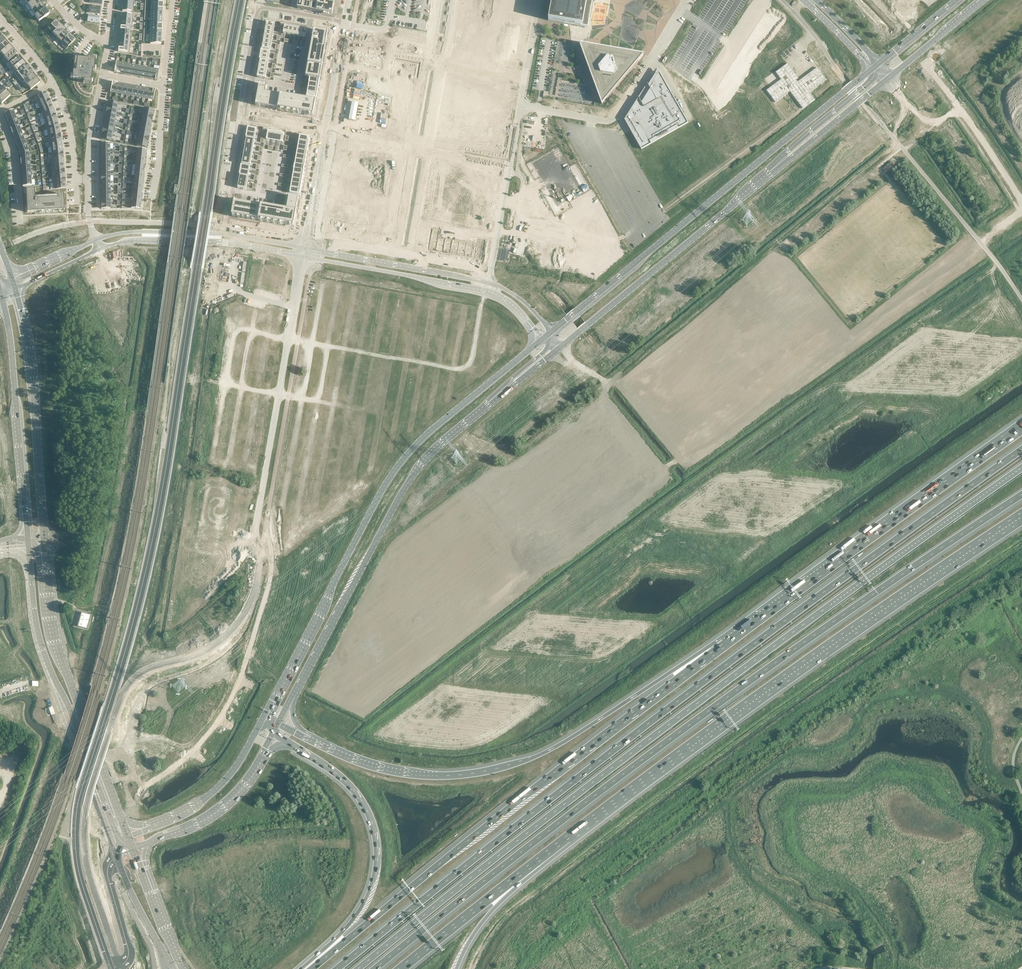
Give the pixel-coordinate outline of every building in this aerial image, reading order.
[(27,5),(31,10),(41,3),(38,0),(34,0),(27,5)] [(150,44),(161,44),(163,0),(152,0),(150,44)] [(297,8),(330,14),(332,14),(335,0),(318,0),(317,4),(299,0),(297,8)] [(362,11),(371,12),(376,13),(374,12),(376,0),(364,0),(362,11)] [(548,20),(588,27),(593,0),(552,0),(548,20)] [(41,3),(31,10),(35,15),(45,9),(41,3)] [(90,6),(89,12),(99,14),(100,7),(90,6)] [(35,15),(35,16),(39,22),(49,15),(45,9),(35,15)] [(383,36),(367,33),(371,12),(361,10),(359,26),(358,26),(357,26),(357,27),(357,30),(357,31),(357,32),(356,41),(368,43),(382,45),(383,36)] [(89,15),(88,22),(98,23),(99,16),(89,15)] [(56,20),(47,28),(52,34),(61,25),(56,20)] [(61,25),(52,34),(57,38),(66,30),(61,25)] [(66,30),(57,38),(61,43),(63,42),(70,35),(66,30)] [(305,76),(305,77),(310,78),(320,80),(320,76),(319,76),(320,70),(321,70),(323,63),(322,63),(323,57),(324,57),(325,51),(324,51),(325,45),(326,45),(328,33),(324,32),(314,30),(313,34),(313,36),(312,36),(305,76)] [(70,35),(63,42),(68,47),(75,40),(70,35)] [(5,41),(0,46),(0,53),(9,45),(5,41)] [(643,55),(580,44),(602,104),(643,55)] [(13,49),(9,45),(0,53),(4,57),(13,49)] [(13,49),(4,57),(8,62),(16,54),(17,54),(13,49)] [(8,62),(13,68),(22,60),(19,56),(18,56),(16,54),(8,62)] [(74,70),(74,71),(73,71),(72,79),(73,79),(77,79),(83,80),(83,82),(90,83),(91,83),(92,71),(93,71),(94,71),(95,61),(95,60),(95,59),(87,58),(87,60),(76,58),(76,59),(75,66),(75,67),(74,67),(74,70)] [(22,60),(13,68),(17,72),(26,65),(22,60)] [(802,109),(814,100),(809,92),(826,80),(817,68),(797,82),(796,80),(798,78),(787,64),(775,73),(781,80),(766,91),(775,103),(790,92),(802,109)] [(26,65),(17,72),(20,76),(29,69),(26,65)] [(410,66),(405,65),(404,72),(412,73),(413,68),(409,67),(410,66)] [(29,69),(20,76),(23,81),(33,73),(29,69)] [(36,78),(33,73),(23,81),(27,85),(36,78)] [(688,123),(659,73),(649,88),(650,89),(641,103),(638,98),(638,99),(625,120),(641,149),(651,144),(649,141),(677,126),(678,128),(688,123)] [(36,78),(27,85),(30,90),(40,83),(36,78)] [(259,84),(256,105),(278,109),(313,116),(316,102),(310,101),(311,100),(310,100),(281,94),(280,97),(265,95),(267,86),(267,85),(259,84)] [(6,92),(0,97),(0,103),(1,104),(10,96),(6,92)] [(45,92),(34,97),(37,103),(48,98),(45,92)] [(48,98),(37,103),(39,108),(50,103),(49,100),(48,98)] [(51,103),(50,103),(39,108),(42,113),(53,109),(50,104),(51,103)] [(55,115),(53,109),(42,113),(43,119),(55,115)] [(5,113),(7,118),(15,115),(13,110),(5,113)] [(7,118),(8,123),(17,120),(15,115),(7,118)] [(56,118),(55,115),(43,119),(46,118),(47,124),(45,124),(56,121),(56,118)] [(8,123),(10,128),(19,125),(17,120),(8,123)] [(56,121),(45,124),(47,130),(58,127),(56,121)] [(10,128),(12,133),(21,130),(19,125),(10,128)] [(58,127),(47,130),(48,136),(60,134),(58,127)] [(12,133),(14,138),(23,135),(21,130),(12,133)] [(442,140),(447,141),(448,134),(439,132),(438,138),(442,139),(442,140)] [(14,138),(16,144),(25,140),(23,135),(14,138)] [(16,144),(18,149),(26,145),(25,140),(16,144)] [(18,149),(20,154),(29,152),(26,145),(18,149)] [(402,163),(403,158),(399,157),(399,156),(395,155),(393,162),(402,163)] [(895,165),(892,162),(882,170),(885,173),(895,165)] [(473,223),(472,230),(485,232),(495,174),(494,174),(495,170),(482,168),(480,180),(482,180),(474,224),(473,223)] [(34,189),(26,190),(27,212),(64,210),(63,195),(57,195),(57,196),(35,197),(34,189)] [(232,215),(285,225),(294,226),(296,213),(296,212),(298,197),(296,197),(290,196),(290,197),(291,197),(289,210),(237,201),(234,200),(234,204),(233,207),(232,212),(232,215)] [(432,229),(428,250),(481,259),(484,240),(478,239),(477,244),(439,237),(440,230),(432,229)] [(81,613),(78,626),(87,629),(91,615),(81,613)] [(54,705),(43,709),(48,720),(58,716),(54,705)]
